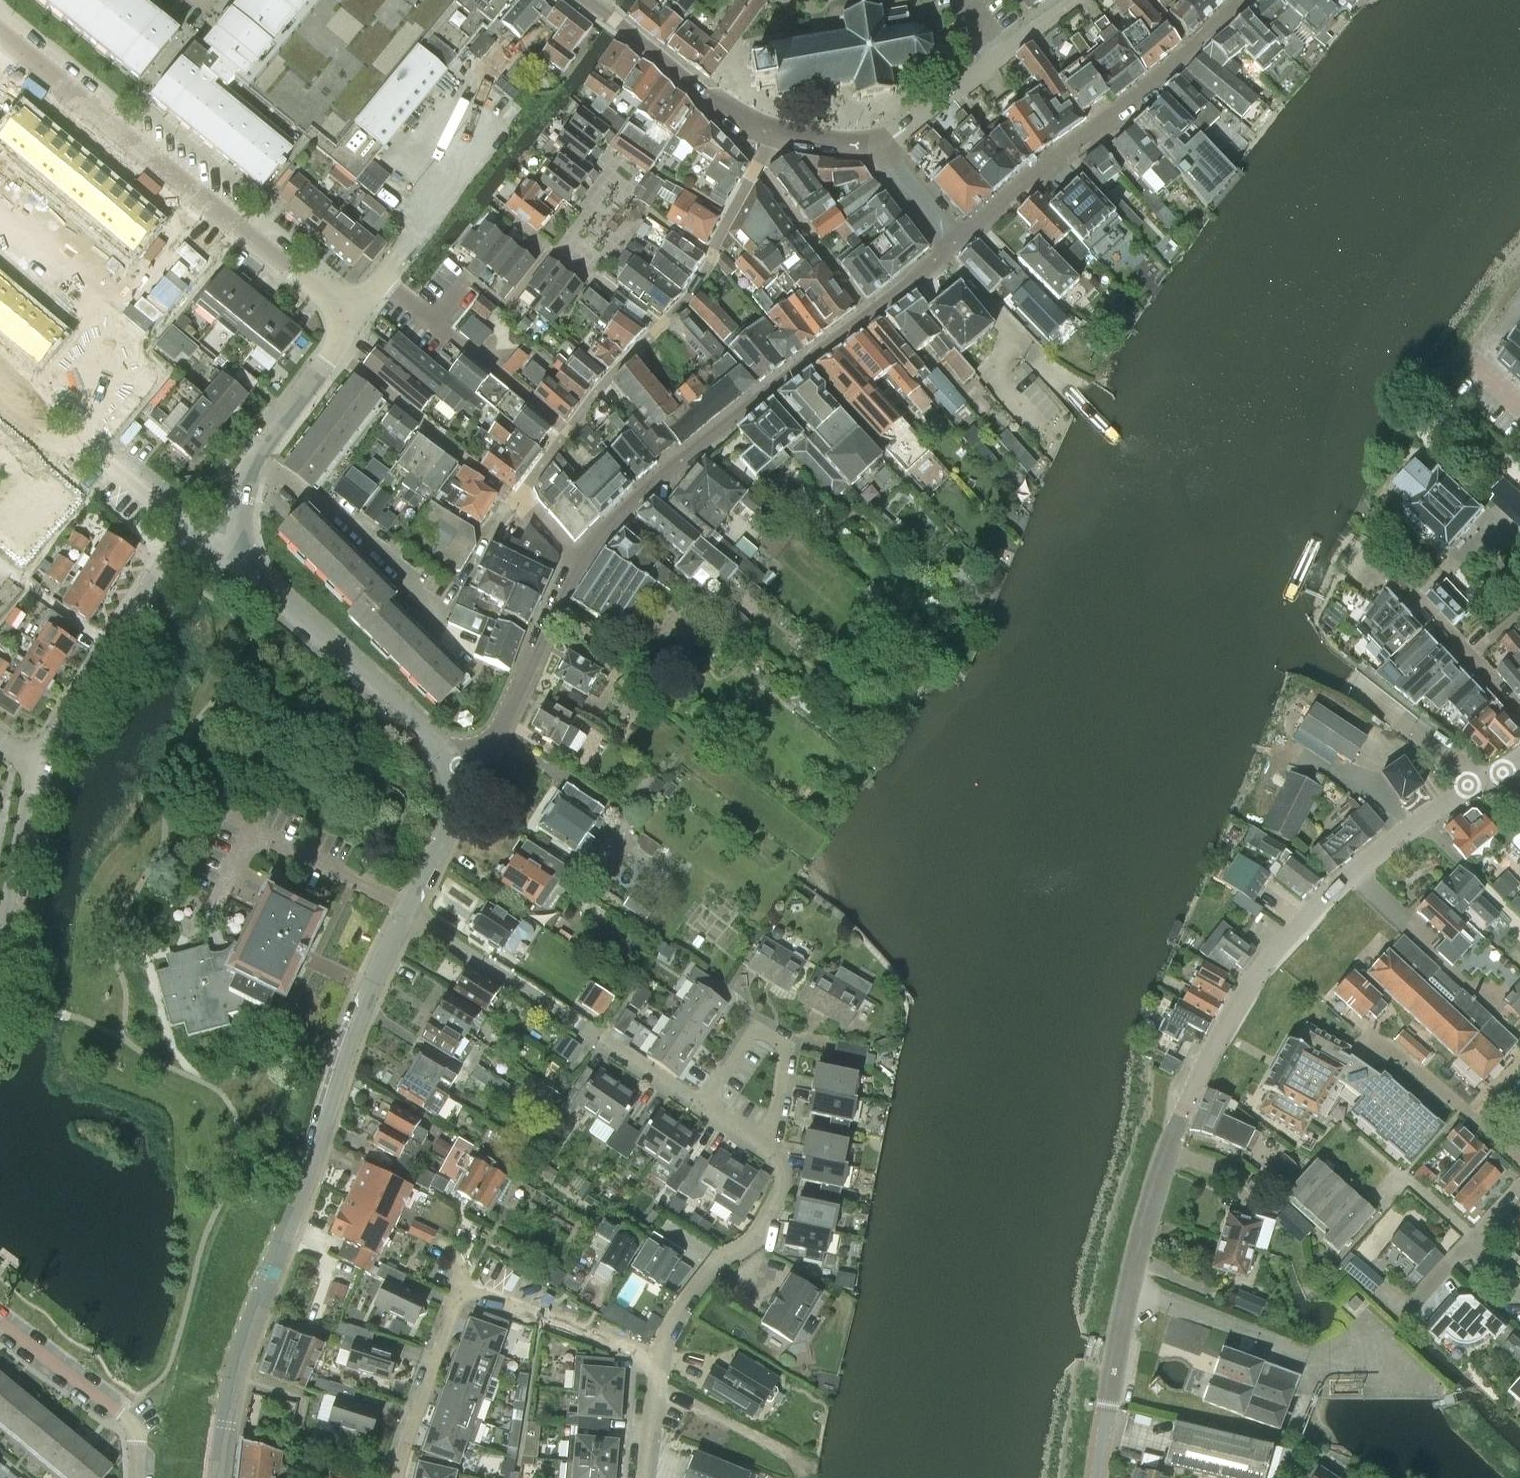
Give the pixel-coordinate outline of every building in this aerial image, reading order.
[(141,81),(180,32),(140,0),(42,0),(141,81)] [(201,50),(210,57),(209,58),(313,143),(311,146),(358,184),(366,174),(374,164),(372,163),(482,28),(487,32),(496,20),(502,25),(523,0),(243,0),(201,50)] [(521,40),(547,8),(538,0),(523,0),(502,25),(521,40)] [(686,20),(701,0),(676,0),(672,4),(673,5),(668,12),(666,11),(660,18),(657,16),(659,13),(656,10),(658,8),(647,0),(642,0),(629,18),(649,34),(665,47),(684,24),(683,24),(686,20)] [(693,67),(709,79),(742,39),(767,5),(762,1),(760,0),(743,0),(711,44),(693,67)] [(1028,10),(1034,6),(1044,0),(1022,0),(1028,10)] [(1121,18),(1129,13),(1139,23),(1150,37),(1164,25),(1143,0),(1108,0),(1121,18)] [(1183,3),(1201,24),(1214,11),(1204,0),(1186,0),(1183,3)] [(1214,11),(1225,0),(1204,0),(1214,11)] [(1247,11),(1283,49),(1292,57),(1303,46),(1291,33),(1303,22),(1302,21),(1278,0),(1259,0),(1247,11)] [(1329,20),(1336,13),(1322,0),(1279,0),(1304,22),(1302,24),(1314,36),(1329,20)] [(1327,4),(1329,3),(1338,11),(1350,0),(1323,0),(1327,4)] [(1183,3),(1169,15),(1188,36),(1201,24),(1183,3)] [(593,30),(580,20),(561,5),(548,22),(560,32),(541,57),(564,75),(576,61),(571,58),(593,30)] [(885,13),(885,11),(881,11),(881,9),(878,9),(878,11),(847,17),(846,15),(844,15),(844,17),(843,17),(843,18),(841,19),(841,21),(844,21),(846,37),(830,39),(830,35),(827,36),(827,40),(813,42),(812,38),(809,39),(810,43),(795,45),(794,41),(791,42),(792,46),(776,49),(776,45),(772,45),(773,49),(751,53),(752,62),(751,63),(752,68),(747,68),(748,71),(752,71),(755,86),(750,87),(751,90),(756,89),(757,95),(761,94),(760,90),(776,87),(779,101),(784,101),(784,104),(787,103),(787,100),(802,97),(802,101),(805,100),(804,97),(819,94),(820,98),(823,97),(822,94),(837,91),(838,95),(841,94),(840,91),(855,88),(856,98),(854,98),(855,101),(857,100),(857,101),(858,101),(859,103),(862,102),(861,100),(889,95),(890,98),(893,97),(892,94),(896,94),(895,91),(892,92),(889,74),(900,72),(901,75),(903,74),(903,72),(909,71),(916,69),(916,71),(919,70),(918,68),(921,66),(925,63),(927,65),(929,62),(927,60),(929,57),(930,54),(933,54),(934,51),(930,51),(930,46),(930,43),(932,42),(931,39),(928,41),(925,37),(923,35),(925,32),(923,31),(921,34),(915,32),(911,31),(911,27),(910,28),(907,10),(882,15),(882,13),(885,13)] [(1271,61),(1281,51),(1283,49),(1247,11),(1229,27),(1246,44),(1247,46),(1243,49),(1248,54),(1249,53),(1264,70),(1272,62),(1271,61)] [(1096,46),(1081,57),(1083,59),(1098,80),(1131,56),(1132,55),(1119,38),(1119,37),(1104,18),(1094,26),(1102,37),(1093,43),(1096,46)] [(1136,25),(1121,36),(1146,73),(1180,44),(1164,25),(1150,37),(1139,23),(1136,25)] [(686,25),(669,48),(693,67),(711,44),(686,25)] [(1229,27),(1204,49),(1205,50),(1223,66),(1234,77),(1241,69),(1230,59),(1231,57),(1246,44),(1229,27)] [(1077,33),(1069,40),(1079,54),(1087,48),(1077,33)] [(467,52),(479,63),(494,44),(482,34),(467,52)] [(1020,63),(1010,70),(1022,85),(1032,77),(1037,84),(1037,83),(1041,89),(1042,88),(1053,103),(1069,92),(1058,78),(1031,44),(1015,56),(1020,63)] [(615,45),(585,89),(597,97),(589,110),(599,117),(607,104),(610,106),(620,91),(611,85),(615,79),(623,84),(638,62),(615,45)] [(210,57),(201,50),(200,51),(194,47),(151,100),(268,195),(310,145),(311,146),(313,143),(209,58),(210,57)] [(1204,50),(1188,66),(1189,67),(1217,93),(1243,118),(1259,100),(1234,77),(1223,67),(1204,50)] [(504,77),(515,85),(532,63),(521,55),(504,77)] [(1131,56),(1098,80),(1108,94),(1113,100),(1144,74),(1131,56)] [(1108,94),(1098,80),(1083,59),(1058,78),(1069,92),(1083,112),(1108,94)] [(642,106),(663,78),(643,63),(623,91),(641,106),(642,106)] [(1181,72),(1163,88),(1203,131),(1220,114),(1208,101),(1217,93),(1189,67),(1182,73),(1181,72)] [(502,77),(494,86),(512,101),(520,92),(502,77)] [(648,131),(676,92),(663,78),(642,106),(641,106),(636,113),(648,121),(643,128),(648,131)] [(1031,88),(1021,95),(1054,140),(1055,141),(1087,118),(1083,112),(1069,92),(1053,103),(1042,88),(1041,89),(1037,92),(1031,88)] [(1054,140),(1021,95),(1018,97),(1013,91),(994,106),(1008,125),(1032,157),(1054,140)] [(675,140),(695,112),(676,92),(648,131),(645,136),(628,125),(613,148),(648,173),(667,146),(670,142),(673,138),(675,140)] [(1181,178),(1182,177),(1207,207),(1235,174),(1200,136),(1192,144),(1183,134),(1194,124),(1168,97),(1150,114),(1148,112),(1134,124),(1136,126),(1181,178)] [(607,109),(600,118),(608,124),(615,115),(607,109)] [(961,127),(945,142),(991,193),(1016,170),(989,138),(987,140),(978,131),(979,130),(970,119),(962,110),(953,119),(961,127)] [(0,140),(0,141),(14,153),(15,154),(40,124),(24,111),(0,140)] [(570,127),(597,149),(604,140),(610,145),(616,137),(583,111),(570,127)] [(670,142),(667,146),(676,151),(681,143),(695,152),(699,147),(703,150),(714,133),(695,112),(675,140),(673,138),(670,142)] [(615,115),(608,125),(618,132),(625,122),(615,115)] [(14,153),(9,159),(10,160),(39,184),(69,149),(40,124),(15,154),(14,153)] [(1016,170),(1032,157),(1008,125),(991,138),(1016,170)] [(1136,126),(1113,147),(1141,179),(1149,188),(1144,192),(1139,196),(1167,229),(1177,222),(1158,199),(1181,178),(1136,126)] [(603,154),(597,149),(570,127),(557,144),(566,151),(566,150),(584,165),(584,164),(591,155),(598,160),(603,154)] [(991,193),(945,142),(934,130),(921,142),(932,154),(918,166),(964,218),(991,193)] [(699,147),(695,152),(675,180),(720,208),(736,182),(738,183),(746,169),(714,133),(703,150),(699,147)] [(1083,176),(1080,179),(1080,180),(1096,197),(1099,195),(1104,191),(1101,187),(1103,185),(1121,170),(1109,155),(1103,147),(1084,162),(1090,171),(1083,176)] [(69,149),(39,184),(68,209),(98,174),(69,149)] [(600,176),(584,164),(584,165),(566,150),(566,151),(554,165),(581,187),(588,177),(594,183),(600,176)] [(818,179),(820,159),(795,156),(795,155),(768,169),(811,227),(836,209),(846,201),(841,194),(834,199),(828,192),(818,179)] [(845,225),(885,195),(861,164),(859,165),(835,164),(835,162),(820,159),(818,179),(828,192),(834,199),(841,194),(846,201),(836,209),(845,225)] [(581,187),(554,165),(554,166),(548,161),(535,177),(568,203),(575,194),(582,199),(587,192),(581,187)] [(366,174),(382,187),(390,177),(374,164),(366,174)] [(340,185),(345,178),(334,169),(329,176),(340,185)] [(648,173),(639,187),(646,192),(656,178),(648,173)] [(98,174),(68,209),(98,234),(128,199),(98,174)] [(358,184),(374,197),(382,187),(366,174),(358,184)] [(298,175),(279,197),(290,206),(284,213),(302,228),(326,200),(308,186),(309,185),(298,175)] [(345,178),(340,185),(347,191),(353,185),(345,178)] [(639,187),(633,196),(649,208),(661,190),(678,200),(666,219),(705,245),(721,214),(718,213),(666,182),(665,185),(656,178),(646,192),(639,187)] [(1080,179),(1048,208),(1071,232),(1079,240),(1082,244),(1088,250),(1089,251),(1097,260),(1097,259),(1098,259),(1110,248),(1125,234),(1117,225),(1119,223),(1108,210),(1096,197),(1080,180),(1080,179)] [(527,182),(507,208),(539,233),(553,215),(537,203),(543,195),(527,182)] [(770,255),(794,236),(755,184),(727,238),(746,257),(752,263),(767,251),(770,255)] [(0,194),(0,201),(3,203),(11,194),(5,189),(0,194)] [(11,194),(3,203),(9,208),(17,199),(11,194)] [(865,247),(868,250),(904,219),(885,195),(845,225),(863,248),(865,247)] [(1036,195),(1018,212),(1033,227),(1029,231),(1038,240),(1056,258),(1068,270),(1069,269),(1070,268),(1072,270),(1087,255),(1085,253),(1087,251),(1088,250),(1082,244),(1079,240),(1078,241),(1065,253),(1058,245),(1071,232),(1048,208),(1036,195)] [(372,212),(378,205),(367,196),(362,203),(372,212)] [(17,199),(9,208),(15,213),(23,204),(17,199)] [(128,199),(98,234),(128,260),(158,224),(128,199)] [(319,242),(342,214),(326,200),(302,228),(319,242)] [(1120,200),(1110,209),(1121,221),(1126,227),(1136,218),(1120,200)] [(23,204),(15,213),(21,218),(29,209),(23,204)] [(378,205),(372,212),(380,218),(386,212),(378,205)] [(29,209),(21,218),(27,223),(34,214),(29,209)] [(822,241),(837,231),(845,225),(836,209),(811,227),(822,241)] [(34,214),(27,223),(33,228),(40,219),(34,214)] [(342,214),(319,242),(335,255),(358,227),(342,214)] [(868,250),(892,281),(928,249),(904,219),(868,250)] [(17,223),(12,229),(21,236),(26,230),(17,223)] [(643,223),(635,234),(642,239),(650,228),(643,223)] [(472,232),(460,247),(466,251),(477,261),(468,272),(473,276),(504,238),(487,225),(486,224),(476,236),(472,232)] [(837,231),(855,255),(863,248),(845,225),(837,231)] [(372,263),(388,244),(378,236),(374,240),(358,227),(335,255),(352,268),(363,255),(372,263)] [(26,230),(21,236),(30,244),(35,238),(26,230)] [(693,275),(705,257),(671,234),(660,252),(693,275)] [(803,281),(820,267),(794,236),(770,255),(783,270),(785,268),(789,271),(792,268),(803,281)] [(504,238),(473,276),(478,280),(488,268),(499,277),(520,251),(504,238)] [(63,239),(56,248),(62,253),(69,244),(63,239)] [(1038,240),(1018,259),(1059,300),(1079,281),(1068,270),(1056,258),(1038,240)] [(634,241),(628,252),(638,259),(645,248),(634,241)] [(978,241),(958,259),(961,263),(963,265),(990,295),(991,294),(996,289),(1001,285),(1014,298),(1010,302),(1047,340),(1051,336),(1067,320),(1022,273),(1015,280),(1001,262),(999,264),(995,259),(978,241)] [(69,244),(62,253),(68,258),(75,249),(69,244)] [(46,247),(41,253),(50,261),(55,255),(46,247)] [(871,255),(868,250),(865,247),(863,248),(855,255),(841,266),(866,300),(892,281),(871,255)] [(75,249),(68,258),(73,263),(81,254),(75,249)] [(520,251),(499,277),(510,286),(500,298),(505,302),(536,264),(520,251)] [(626,252),(621,260),(629,266),(634,258),(626,252)] [(682,292),(693,275),(660,252),(650,268),(682,292)] [(1002,252),(995,259),(999,264),(1001,262),(1015,280),(1022,273),(1023,272),(1002,252)] [(81,254),(73,263),(79,268),(87,259),(81,254)] [(55,255),(50,261),(59,269),(64,263),(55,255)] [(746,257),(734,268),(758,292),(774,311),(784,304),(782,301),(785,299),(773,287),(783,278),(779,273),(770,282),(752,263),(746,257)] [(621,260),(616,266),(624,272),(617,282),(642,300),(659,277),(634,258),(629,266),(621,260)] [(717,266),(730,278),(736,272),(723,258),(717,266)] [(87,259),(79,268),(85,273),(93,264),(87,259)] [(531,307),(536,311),(567,274),(550,261),(529,287),(525,292),(536,301),(531,307)] [(93,264),(85,273),(91,278),(99,269),(93,264)] [(792,290),(825,331),(853,311),(820,267),(803,281),(792,290)] [(75,272),(70,278),(79,286),(84,280),(75,272)] [(211,281),(193,303),(197,307),(216,322),(235,299),(238,301),(248,290),(253,285),(242,276),(237,282),(226,272),(215,285),(211,281)] [(553,324),(562,313),(583,287),(567,274),(536,311),(553,324)] [(1084,276),(1079,281),(1089,291),(1094,286),(1084,276)] [(659,277),(642,300),(662,314),(681,294),(659,277)] [(783,278),(773,287),(785,299),(782,301),(784,304),(812,342),(825,332),(825,331),(792,290),(783,278)] [(84,280),(79,286),(89,294),(94,288),(84,280)] [(930,310),(924,315),(959,356),(962,354),(964,352),(964,351),(991,329),(993,328),(992,326),(982,314),(980,312),(977,308),(977,307),(975,305),(966,295),(967,294),(965,292),(964,292),(961,288),(960,286),(930,310)] [(0,290),(0,320),(18,299),(3,287),(0,290)] [(260,300),(248,290),(238,301),(235,299),(216,322),(235,338),(238,333),(240,334),(255,315),(259,318),(268,307),(270,308),(274,302),(264,294),(260,300)] [(622,306),(612,300),(608,306),(589,291),(578,305),(598,320),(593,325),(598,329),(595,331),(601,336),(622,352),(645,329),(619,310),(622,306)] [(752,298),(780,331),(798,353),(812,342),(784,304),(774,311),(758,292),(752,298)] [(915,294),(886,316),(916,353),(928,345),(942,361),(944,359),(964,383),(974,374),(975,374),(973,372),(959,356),(924,315),(930,310),(916,293),(915,294)] [(703,327),(716,311),(698,297),(687,310),(703,327)] [(481,298),(473,308),(487,321),(496,311),(481,298)] [(0,320),(0,331),(9,339),(32,312),(18,299),(0,320)] [(280,316),(270,308),(268,307),(259,318),(255,315),(240,334),(259,350),(271,336),(273,338),(276,335),(280,338),(290,325),(291,326),(296,320),(285,311),(280,316)] [(718,344),(733,329),(716,311),(703,327),(718,344)] [(32,312),(9,339),(24,351),(47,324),(32,312)] [(708,372),(725,358),(684,313),(668,328),(707,370),(708,372)] [(183,316),(175,325),(184,333),(192,324),(183,316)] [(474,317),(461,332),(480,348),(492,333),(474,317)] [(525,318),(517,327),(525,333),(532,324),(525,318)] [(936,370),(924,356),(918,361),(882,319),(866,331),(880,347),(884,345),(913,379),(921,372),(927,379),(928,378),(939,391),(933,396),(951,416),(967,403),(955,389),(937,369),(936,370)] [(782,364),(765,343),(774,336),(761,321),(725,350),(757,385),(781,365),(782,364)] [(47,324),(24,351),(39,365),(63,337),(47,324)] [(303,335),(291,326),(290,325),(280,338),(276,335),(273,338),(271,336),(259,350),(278,365),(303,335)] [(173,327),(165,337),(183,352),(191,342),(173,327)] [(1509,342),(1513,346),(1513,345),(1519,351),(1519,330),(1509,342)] [(765,343),(782,364),(798,353),(780,331),(774,336),(765,343)] [(862,333),(843,349),(875,384),(887,374),(923,415),(931,409),(930,407),(933,403),(921,390),(909,381),(886,354),(882,357),(862,333)] [(400,335),(385,354),(423,385),(427,380),(430,382),(441,370),(400,335)] [(607,369),(622,352),(601,336),(588,352),(607,369)] [(161,342),(157,346),(175,361),(183,352),(165,337),(161,342)] [(1519,382),(1519,351),(1513,345),(1513,346),(1498,362),(1519,382)] [(423,385),(385,354),(379,349),(366,365),(424,411),(436,396),(439,398),(453,381),(441,370),(430,382),(427,380),(423,385)] [(560,353),(557,357),(565,365),(590,386),(603,372),(578,350),(573,356),(569,360),(560,353)] [(841,350),(816,368),(866,421),(882,437),(895,441),(886,448),(907,472),(931,451),(873,386),(873,385),(841,350)] [(456,369),(451,376),(461,384),(476,396),(490,377),(466,356),(456,369)] [(513,358),(503,369),(512,376),(522,365),(513,358)] [(701,375),(728,409),(753,388),(725,358),(708,372),(707,370),(701,375)] [(580,401),(590,388),(557,360),(551,368),(558,375),(554,379),(580,401)] [(566,421),(578,404),(548,378),(549,376),(532,362),(522,373),(539,388),(534,394),(566,421)] [(703,429),(676,396),(667,403),(633,362),(619,377),(674,445),(678,450),(703,429)] [(242,370),(235,379),(253,394),(261,385),(242,370)] [(206,398),(230,419),(249,397),(218,371),(210,381),(216,386),(206,397),(206,398)] [(810,373),(780,397),(795,414),(792,416),(799,424),(802,422),(814,436),(807,442),(824,460),(825,459),(851,486),(882,457),(857,430),(845,417),(834,405),(827,397),(829,395),(824,389),(824,388),(810,373)] [(703,429),(728,409),(701,375),(676,396),(703,429)] [(476,396),(514,426),(529,407),(490,377),(476,396)] [(652,464),(674,445),(619,377),(610,385),(637,417),(623,428),(652,464)] [(354,378),(284,468),(313,490),(382,400),(354,378)] [(206,398),(206,397),(185,380),(166,402),(150,421),(171,438),(168,441),(194,462),(212,441),(230,419),(206,398)] [(453,381),(439,398),(458,415),(463,408),(471,415),(473,413),(481,403),(459,385),(453,381)] [(772,403),(739,431),(753,447),(741,459),(757,476),(758,475),(784,452),(789,447),(795,453),(807,442),(801,436),(772,403)] [(529,407),(514,426),(532,441),(538,446),(553,428),(552,427),(529,407)] [(399,452),(414,433),(418,428),(394,410),(381,426),(382,427),(374,438),(397,455),(399,452)] [(610,451),(636,482),(654,468),(614,418),(608,422),(623,440),(610,451)] [(541,452),(500,419),(488,435),(509,452),(506,456),(526,472),(541,452)] [(586,428),(577,437),(592,452),(597,448),(600,444),(586,428)] [(526,472),(506,456),(509,452),(488,435),(481,429),(474,437),(492,451),(481,465),(513,489),(526,472)] [(232,433),(227,440),(231,443),(236,437),(232,433)] [(387,475),(388,476),(384,480),(390,485),(394,481),(402,471),(409,476),(431,446),(417,436),(392,469),(389,473),(387,475)] [(807,442),(795,454),(832,495),(845,483),(824,460),(807,442)] [(973,451),(989,470),(998,462),(981,443),(973,451)] [(408,490),(401,499),(408,504),(415,495),(444,457),(431,446),(409,476),(402,485),(408,490)] [(592,452),(590,455),(594,458),(601,451),(597,448),(592,452)] [(415,495),(408,504),(414,509),(421,500),(429,505),(429,504),(435,496),(437,493),(445,483),(448,480),(457,467),(444,457),(415,495)] [(553,465),(552,466),(562,478),(564,481),(573,473),(558,457),(553,465)] [(573,473),(564,481),(572,490),(576,494),(597,519),(616,501),(630,488),(605,459),(586,477),(581,482),(573,473)] [(671,500),(664,508),(705,543),(740,502),(758,517),(767,507),(748,491),(748,492),(706,459),(671,500)] [(351,464),(331,489),(332,490),(361,511),(379,487),(384,480),(388,476),(387,475),(389,473),(373,460),(362,473),(351,464)] [(1417,463),(1397,486),(1406,494),(1410,498),(1404,506),(1406,508),(1405,508),(1450,550),(1485,511),(1441,469),(1433,478),(1417,463)] [(552,466),(532,492),(537,503),(547,515),(570,542),(573,545),(596,520),(571,491),(572,490),(564,481),(562,478),(552,466)] [(448,480),(445,483),(488,510),(495,497),(479,487),(483,482),(464,469),(463,470),(457,467),(448,480)] [(445,483),(437,493),(446,498),(444,503),(476,523),(479,525),(488,510),(445,483)] [(364,515),(374,522),(390,500),(380,493),(364,515)] [(654,500),(637,516),(685,556),(675,568),(691,581),(700,570),(714,582),(720,574),(729,582),(735,575),(741,580),(738,584),(748,593),(747,595),(759,606),(768,595),(756,586),(739,571),(725,560),(705,543),(664,508),(654,500)] [(429,504),(429,505),(406,536),(455,572),(459,572),(475,547),(472,529),(429,504)] [(438,651),(389,603),(393,599),(303,511),(278,537),(354,611),(347,618),(438,706),(461,682),(435,655),(438,651)] [(384,516),(378,524),(386,530),(392,523),(384,516)] [(514,588),(539,600),(556,563),(555,557),(526,530),(518,547),(510,543),(504,555),(490,548),(478,572),(482,574),(482,573),(514,588)] [(625,565),(640,547),(642,545),(623,531),(606,552),(625,565)] [(75,533),(68,544),(83,553),(90,542),(75,533)] [(94,559),(120,575),(136,551),(110,535),(94,559)] [(625,565),(606,552),(573,603),(622,635),(655,584),(671,594),(681,583),(640,547),(625,565)] [(734,549),(725,560),(739,571),(747,560),(734,549)] [(55,562),(53,565),(69,576),(75,566),(59,555),(55,562)] [(105,599),(120,575),(94,559),(79,582),(105,599)] [(747,560),(739,571),(756,586),(765,576),(747,560)] [(53,565),(46,575),(62,586),(69,576),(53,565)] [(479,595),(504,606),(505,606),(514,588),(482,573),(482,574),(480,578),(484,580),(478,591),(462,591),(455,606),(472,613),(472,612),(479,595)] [(1455,627),(1465,617),(1467,619),(1476,610),(1447,580),(1428,598),(1455,627)] [(90,622),(105,599),(79,582),(64,606),(90,622)] [(502,612),(528,625),(539,600),(514,588),(505,606),(504,606),(502,612)] [(1358,626),(1372,642),(1382,652),(1375,658),(1384,667),(1423,628),(1388,591),(1366,617),(1367,618),(1358,626)] [(1334,605),(1321,621),(1334,631),(1347,616),(1334,605)] [(499,621),(472,612),(472,613),(455,606),(447,626),(479,640),(471,659),(506,673),(525,633),(499,621)] [(16,630),(26,615),(15,609),(5,623),(16,630)] [(67,637),(73,627),(52,613),(51,615),(50,614),(46,621),(47,622),(42,629),(47,632),(39,645),(64,662),(76,643),(67,637)] [(13,637),(22,643),(27,636),(17,630),(13,637)] [(1426,631),(1392,664),(1407,679),(1441,648),(1426,631)] [(1519,700),(1519,701),(1519,640),(1513,632),(1501,642),(1511,654),(1509,657),(1510,659),(1496,672),(1519,700)] [(54,678),(64,662),(39,645),(28,662),(54,678)] [(1457,665),(1441,648),(1407,679),(1392,664),(1380,675),(1416,705),(1425,697),(1457,665)] [(600,673),(569,653),(554,676),(586,695),(600,673)] [(6,672),(10,665),(0,659),(0,668),(6,672)] [(42,696),(54,678),(28,662),(17,679),(42,696)] [(1457,665),(1425,697),(1439,711),(1448,703),(1471,680),(1457,665)] [(42,696),(17,679),(6,696),(1,693),(0,695),(0,708),(14,717),(21,707),(31,713),(42,696)] [(1458,721),(1467,730),(1478,719),(1497,701),(1497,700),(1488,690),(1484,694),(1471,680),(1448,703),(1462,717),(1458,721)] [(1509,751),(1519,744),(1519,731),(1505,715),(1508,713),(1497,701),(1478,719),(1509,751)] [(578,733),(570,728),(575,720),(547,702),(533,725),(546,734),(543,738),(558,747),(561,743),(569,748),(578,733)] [(1301,727),(1292,741),(1330,766),(1337,755),(1350,764),(1366,740),(1315,706),(1301,727)] [(1456,740),(1460,743),(1467,737),(1492,762),(1509,751),(1478,719),(1467,730),(1456,740)] [(1404,759),(1381,775),(1400,803),(1401,803),(1407,804),(1412,800),(1415,794),(1423,787),(1404,759)] [(1313,784),(1290,772),(1262,828),(1293,843),(1326,779),(1318,775),(1313,784)] [(558,793),(536,827),(576,854),(594,826),(598,829),(604,820),(599,817),(604,809),(566,784),(560,794),(558,793)] [(1365,806),(1324,841),(1310,854),(1329,876),(1375,835),(1374,834),(1383,827),(1365,806)] [(1452,846),(1465,861),(1495,836),(1475,812),(1471,811),(1459,820),(1457,819),(1455,820),(1451,819),(1445,824),(1446,829),(1444,830),(1455,844),(1452,846)] [(1302,899),(1323,881),(1306,869),(1310,864),(1295,853),(1292,857),(1285,851),(1286,849),(1265,837),(1251,828),(1243,843),(1257,850),(1278,862),(1277,863),(1283,868),(1275,878),(1302,899)] [(642,834),(635,844),(639,847),(637,849),(652,860),(660,847),(646,837),(642,834)] [(562,886),(571,872),(526,841),(509,867),(504,863),(496,876),(501,879),(500,881),(541,910),(532,923),(548,934),(561,915),(553,910),(567,889),(562,886)] [(1238,854),(1220,881),(1225,884),(1252,901),(1269,875),(1243,858),(1238,854)] [(600,871),(589,887),(598,893),(609,877),(600,871)] [(1483,893),(1460,871),(1449,884),(1446,881),(1434,893),(1460,916),(1468,908),(1489,927),(1498,917),(1478,898),(1483,893)] [(268,1011),(276,995),(285,999),(325,917),(267,888),(239,945),(234,942),(231,947),(227,950),(222,953),(215,954),(211,953),(208,946),(197,949),(174,956),(173,954),(166,956),(169,969),(156,973),(171,1028),(184,1024),(187,1037),(230,1026),(227,1015),(240,1012),(240,1009),(243,999),(268,1011)] [(655,906),(633,892),(623,906),(645,921),(655,906)] [(1236,894),(1233,899),(1238,902),(1237,905),(1256,917),(1261,909),(1261,908),(1237,893),(1236,894)] [(1415,913),(1445,940),(1442,943),(1445,946),(1438,954),(1452,967),(1470,947),(1457,936),(1464,928),(1430,897),(1415,913)] [(477,917),(472,924),(474,929),(473,931),(489,942),(489,947),(496,951),(500,950),(502,951),(503,949),(512,955),(517,947),(526,954),(532,945),(541,931),(522,918),(520,921),(518,925),(490,906),(482,917),(477,917)] [(1253,952),(1228,932),(1212,953),(1216,956),(1213,961),(1225,971),(1232,962),(1240,969),(1253,952)] [(1402,936),(1367,975),(1455,1057),(1456,1057),(1482,1081),(1517,1043),(1461,991),(1453,1000),(1431,979),(1439,970),(1402,936)] [(766,942),(749,969),(789,993),(805,965),(802,964),(804,961),(803,957),(795,953),(791,954),(790,956),(766,942)] [(848,1027),(864,1000),(871,986),(840,968),(832,981),(818,973),(802,1000),(848,1027)] [(1199,971),(1191,987),(1222,1004),(1231,988),(1223,984),(1227,977),(1209,968),(1205,974),(1199,971)] [(487,1011),(500,990),(467,969),(458,983),(460,984),(455,991),(487,1011)] [(715,1024),(728,1005),(707,991),(714,981),(695,969),(688,980),(696,985),(684,1003),(715,1024)] [(1333,994),(1361,1019),(1367,1012),(1375,1019),(1386,1006),(1379,1000),(1380,998),(1353,973),(1333,994)] [(1519,1017),(1519,981),(1501,1002),(1519,1019),(1519,1017)] [(1179,1000),(1214,1019),(1222,1004),(1191,987),(1183,1002),(1179,1000)] [(636,996),(646,1003),(652,994),(642,988),(636,996)] [(600,989),(587,1010),(600,1018),(614,997),(600,989)] [(468,1035),(478,1020),(481,1014),(450,994),(437,1015),(468,1035)] [(640,1012),(646,1003),(636,996),(630,1005),(640,1012)] [(1206,1035),(1214,1019),(1179,1000),(1171,1014),(1167,1012),(1165,1016),(1166,1016),(1157,1031),(1178,1042),(1187,1025),(1206,1035)] [(703,1042),(715,1024),(684,1003),(672,1021),(703,1042)] [(624,1035),(636,1017),(627,1010),(614,1029),(624,1035)] [(455,1058),(468,1035),(437,1015),(423,1038),(455,1058)] [(691,1060),(703,1042),(672,1021),(660,1039),(691,1060)] [(1270,1092),(1259,1112),(1302,1135),(1312,1116),(1316,1118),(1336,1082),(1345,1087),(1353,1093),(1361,1100),(1350,1113),(1357,1119),(1356,1120),(1373,1134),(1386,1144),(1385,1145),(1402,1159),(1403,1159),(1410,1165),(1442,1128),(1435,1122),(1419,1107),(1418,1107),(1406,1096),(1407,1096),(1405,1094),(1405,1095),(1392,1083),(1390,1081),(1390,1082),(1383,1076),(1380,1078),(1376,1075),(1348,1059),(1344,1056),(1349,1048),(1307,1024),(1296,1043),(1288,1039),(1261,1087),(1270,1092)] [(1402,1031),(1394,1040),(1421,1064),(1429,1055),(1423,1050),(1402,1031)] [(890,1038),(877,1043),(880,1052),(893,1047),(890,1038)] [(679,1079),(691,1060),(660,1039),(647,1057),(679,1079)] [(867,1055),(869,1048),(837,1041),(833,1061),(865,1067),(865,1066),(867,1055)] [(575,1074),(588,1054),(578,1048),(565,1067),(575,1074)] [(457,1077),(448,1071),(422,1055),(410,1074),(436,1090),(437,1090),(442,1080),(451,1086),(457,1077)] [(867,1055),(865,1066),(873,1068),(875,1056),(867,1055)] [(816,1093),(853,1100),(853,1099),(858,1077),(856,1076),(858,1066),(839,1062),(837,1073),(817,1069),(812,1092),(815,1093),(816,1093)] [(596,1118),(619,1085),(610,1078),(611,1077),(600,1069),(582,1096),(573,1089),(557,1112),(567,1120),(577,1105),(596,1118)] [(437,1090),(436,1090),(410,1074),(397,1094),(424,1110),(437,1118),(450,1098),(437,1090)] [(495,1093),(471,1078),(465,1087),(489,1102),(495,1093)] [(616,1153),(632,1129),(623,1123),(641,1097),(630,1089),(629,1091),(619,1085),(596,1118),(615,1131),(606,1145),(616,1153)] [(548,1115),(553,1107),(559,1097),(545,1088),(534,1105),(548,1115)] [(1207,1088),(1189,1132),(1192,1133),(1210,1137),(1221,1142),(1244,1152),(1254,1131),(1230,1120),(1238,1104),(1231,1099),(1229,1098),(1209,1089),(1207,1088)] [(812,1092),(810,1103),(813,1104),(811,1116),(831,1120),(829,1130),(848,1133),(850,1123),(852,1124),(857,1101),(857,1100),(853,1099),(853,1100),(816,1093),(815,1093),(812,1092)] [(395,1108),(384,1127),(421,1148),(427,1152),(433,1143),(426,1139),(428,1136),(417,1130),(421,1124),(395,1108)] [(656,1159),(679,1125),(670,1119),(671,1117),(660,1110),(642,1136),(632,1129),(616,1153),(627,1160),(637,1146),(656,1159)] [(1449,1197),(1471,1172),(1488,1154),(1475,1143),(1478,1140),(1460,1123),(1447,1139),(1464,1155),(1461,1158),(1437,1185),(1449,1197)] [(678,1191),(692,1170),(683,1163),(700,1137),(690,1130),(688,1131),(679,1125),(656,1159),(675,1172),(665,1186),(676,1193),(678,1191)] [(384,1127),(374,1144),(400,1160),(410,1166),(414,1160),(421,1148),(384,1127)] [(846,1143),(848,1133),(829,1130),(827,1139),(807,1135),(802,1159),(847,1167),(844,1166),(848,1144),(846,1143)] [(438,1139),(431,1150),(445,1158),(452,1147),(438,1139)] [(459,1140),(439,1174),(453,1182),(467,1157),(472,1147),(459,1140)] [(719,1195),(739,1163),(720,1150),(711,1165),(700,1158),(692,1170),(678,1191),(693,1201),(701,1199),(708,1188),(717,1194),(719,1195)] [(1493,1152),(1486,1160),(1502,1174),(1509,1166),(1493,1152)] [(468,1174),(457,1193),(472,1202),(494,1163),(486,1159),(483,1166),(467,1157),(460,1169),(468,1174)] [(842,1191),(847,1167),(802,1159),(806,1160),(801,1182),(822,1186),(820,1196),(839,1200),(841,1190),(842,1191)] [(1321,1239),(1337,1254),(1374,1213),(1315,1161),(1286,1194),(1328,1232),(1321,1239)] [(494,1163),(472,1202),(487,1211),(494,1198),(502,1202),(512,1183),(505,1179),(503,1178),(507,1171),(502,1168),(494,1163)] [(712,1202),(731,1214),(743,1222),(760,1196),(749,1189),(758,1175),(739,1163),(719,1195),(717,1194),(712,1202)] [(393,1228),(394,1227),(398,1219),(413,1189),(364,1165),(347,1199),(373,1211),(370,1217),(393,1228)] [(1487,1165),(1455,1201),(1468,1212),(1500,1176),(1487,1165)] [(420,1171),(416,1179),(428,1185),(431,1177),(420,1171)] [(1254,1178),(1246,1188),(1259,1199),(1267,1189),(1254,1178)] [(436,1180),(433,1187),(442,1192),(446,1185),(436,1180)] [(837,1210),(839,1200),(820,1196),(818,1206),(797,1202),(793,1225),(789,1224),(789,1225),(834,1234),(839,1210),(837,1210)] [(382,1249),(393,1228),(370,1217),(373,1211),(347,1199),(342,1211),(342,1210),(331,1233),(345,1240),(338,1256),(355,1265),(354,1266),(369,1274),(381,1248),(382,1249)] [(1227,1213),(1219,1240),(1255,1250),(1262,1223),(1256,1221),(1257,1217),(1246,1214),(1245,1218),(1227,1213)] [(696,1230),(702,1220),(693,1214),(687,1225),(696,1230)] [(637,1250),(636,1249),(641,1242),(604,1219),(595,1234),(611,1244),(599,1264),(620,1277),(637,1250)] [(430,1245),(436,1233),(413,1222),(408,1234),(430,1245)] [(1415,1269),(1424,1278),(1443,1257),(1434,1249),(1434,1248),(1407,1224),(1391,1242),(1418,1266),(1415,1269)] [(834,1234),(789,1225),(785,1248),(805,1252),(803,1262),(822,1266),(824,1256),(826,1256),(830,1234),(834,1234)] [(680,1261),(659,1248),(647,1240),(631,1267),(642,1274),(642,1275),(663,1288),(680,1261)] [(1253,1256),(1255,1250),(1219,1240),(1211,1268),(1246,1278),(1249,1268),(1253,1269),(1256,1257),(1253,1256)] [(1519,1268),(1519,1256),(1519,1255),(1518,1257),(1515,1253),(1516,1252),(1513,1249),(1507,1255),(1519,1268)] [(1344,1270),(1373,1294),(1383,1281),(1355,1257),(1344,1270)] [(423,1307),(426,1299),(401,1288),(407,1276),(382,1264),(376,1277),(387,1282),(375,1306),(414,1325),(418,1317),(425,1315),(423,1307)] [(556,1269),(549,1280),(558,1286),(565,1275),(556,1269)] [(568,1274),(561,1286),(575,1294),(582,1283),(568,1274)] [(793,1343),(822,1295),(791,1277),(762,1324),(793,1343)] [(1235,1305),(1251,1313),(1259,1316),(1265,1304),(1257,1300),(1240,1293),(1235,1305)] [(1423,1331),(1438,1344),(1444,1337),(1450,1342),(1458,1346),(1466,1346),(1474,1344),(1482,1340),(1487,1334),(1519,1364),(1519,1337),(1476,1298),(1473,1301),(1455,1302),(1451,1299),(1423,1331)] [(608,1306),(602,1317),(639,1337),(650,1342),(655,1333),(662,1320),(651,1314),(645,1325),(608,1306)] [(497,1356),(509,1323),(484,1314),(480,1325),(467,1320),(463,1333),(466,1334),(463,1344),(505,1359),(505,1358),(497,1356)] [(337,1322),(333,1334),(344,1338),(340,1350),(352,1354),(347,1367),(389,1381),(391,1372),(398,1369),(395,1362),(397,1354),(371,1346),(375,1334),(348,1325),(348,1326),(337,1322)] [(305,1390),(326,1346),(277,1327),(260,1374),(305,1390)] [(497,1380),(505,1359),(463,1344),(459,1353),(456,1352),(451,1364),(489,1378),(497,1380)] [(1221,1349),(1201,1402),(1243,1418),(1279,1431),(1300,1377),(1264,1363),(1263,1365),(1221,1349)] [(715,1367),(703,1388),(729,1404),(753,1418),(759,1408),(762,1409),(767,1402),(769,1403),(772,1402),(778,1393),(777,1390),(775,1388),(779,1380),(738,1355),(727,1375),(715,1367)] [(625,1387),(626,1373),(613,1372),(614,1360),(575,1357),(573,1393),(621,1396),(621,1386),(625,1387)] [(451,1364),(447,1376),(451,1377),(447,1387),(482,1399),(491,1403),(499,1382),(497,1381),(489,1378),(451,1364)] [(517,1388),(527,1389),(529,1375),(519,1373),(517,1388)] [(1506,1392),(1519,1405),(1519,1377),(1506,1392)] [(318,1378),(314,1388),(327,1392),(326,1396),(337,1399),(329,1425),(371,1438),(373,1430),(380,1426),(377,1419),(379,1411),(353,1403),(357,1391),(330,1382),(318,1378)] [(0,1379),(0,1421),(68,1477),(106,1477),(111,1472),(0,1379)] [(474,1420),(482,1399),(447,1387),(444,1396),(440,1395),(436,1407),(481,1423),(482,1423),(474,1420)] [(524,1403),(527,1389),(517,1388),(515,1402),(524,1403)] [(620,1406),(621,1396),(573,1393),(572,1393),(580,1394),(578,1428),(608,1431),(609,1419),(623,1420),(624,1407),(620,1406)] [(474,1445),(481,1423),(436,1407),(432,1419),(435,1420),(432,1430),(474,1445)] [(510,1433),(520,1435),(522,1421),(512,1419),(510,1433)] [(1164,1465),(1215,1477),(1264,1477),(1272,1448),(1174,1424),(1164,1465)] [(607,1442),(608,1431),(578,1428),(577,1439),(569,1439),(567,1462),(615,1466),(616,1456),(620,1457),(621,1443),(607,1442)] [(474,1446),(474,1445),(432,1430),(429,1439),(425,1438),(420,1451),(426,1453),(426,1452),(442,1458),(439,1471),(455,1474),(466,1443),(474,1446)] [(517,1449),(520,1435),(510,1433),(508,1448),(517,1449)] [(290,1473),(280,1471),(283,1452),(240,1443),(236,1477),(289,1477),(290,1473)] [(455,1474),(439,1471),(442,1458),(426,1452),(426,1453),(423,1466),(416,1465),(413,1477),(415,1477),(454,1477),(455,1474)] [(683,1475),(690,1477),(752,1477),(745,1475),(745,1474),(696,1455),(695,1458),(690,1456),(683,1475)] [(503,1477),(519,1477),(519,1474),(514,1473),(513,1473),(515,1459),(506,1456),(503,1476),(503,1477)] [(615,1466),(567,1462),(565,1477),(618,1477),(614,1476),(615,1466)] [(1302,1477),(1333,1477),(1312,1464),(1302,1477)]
